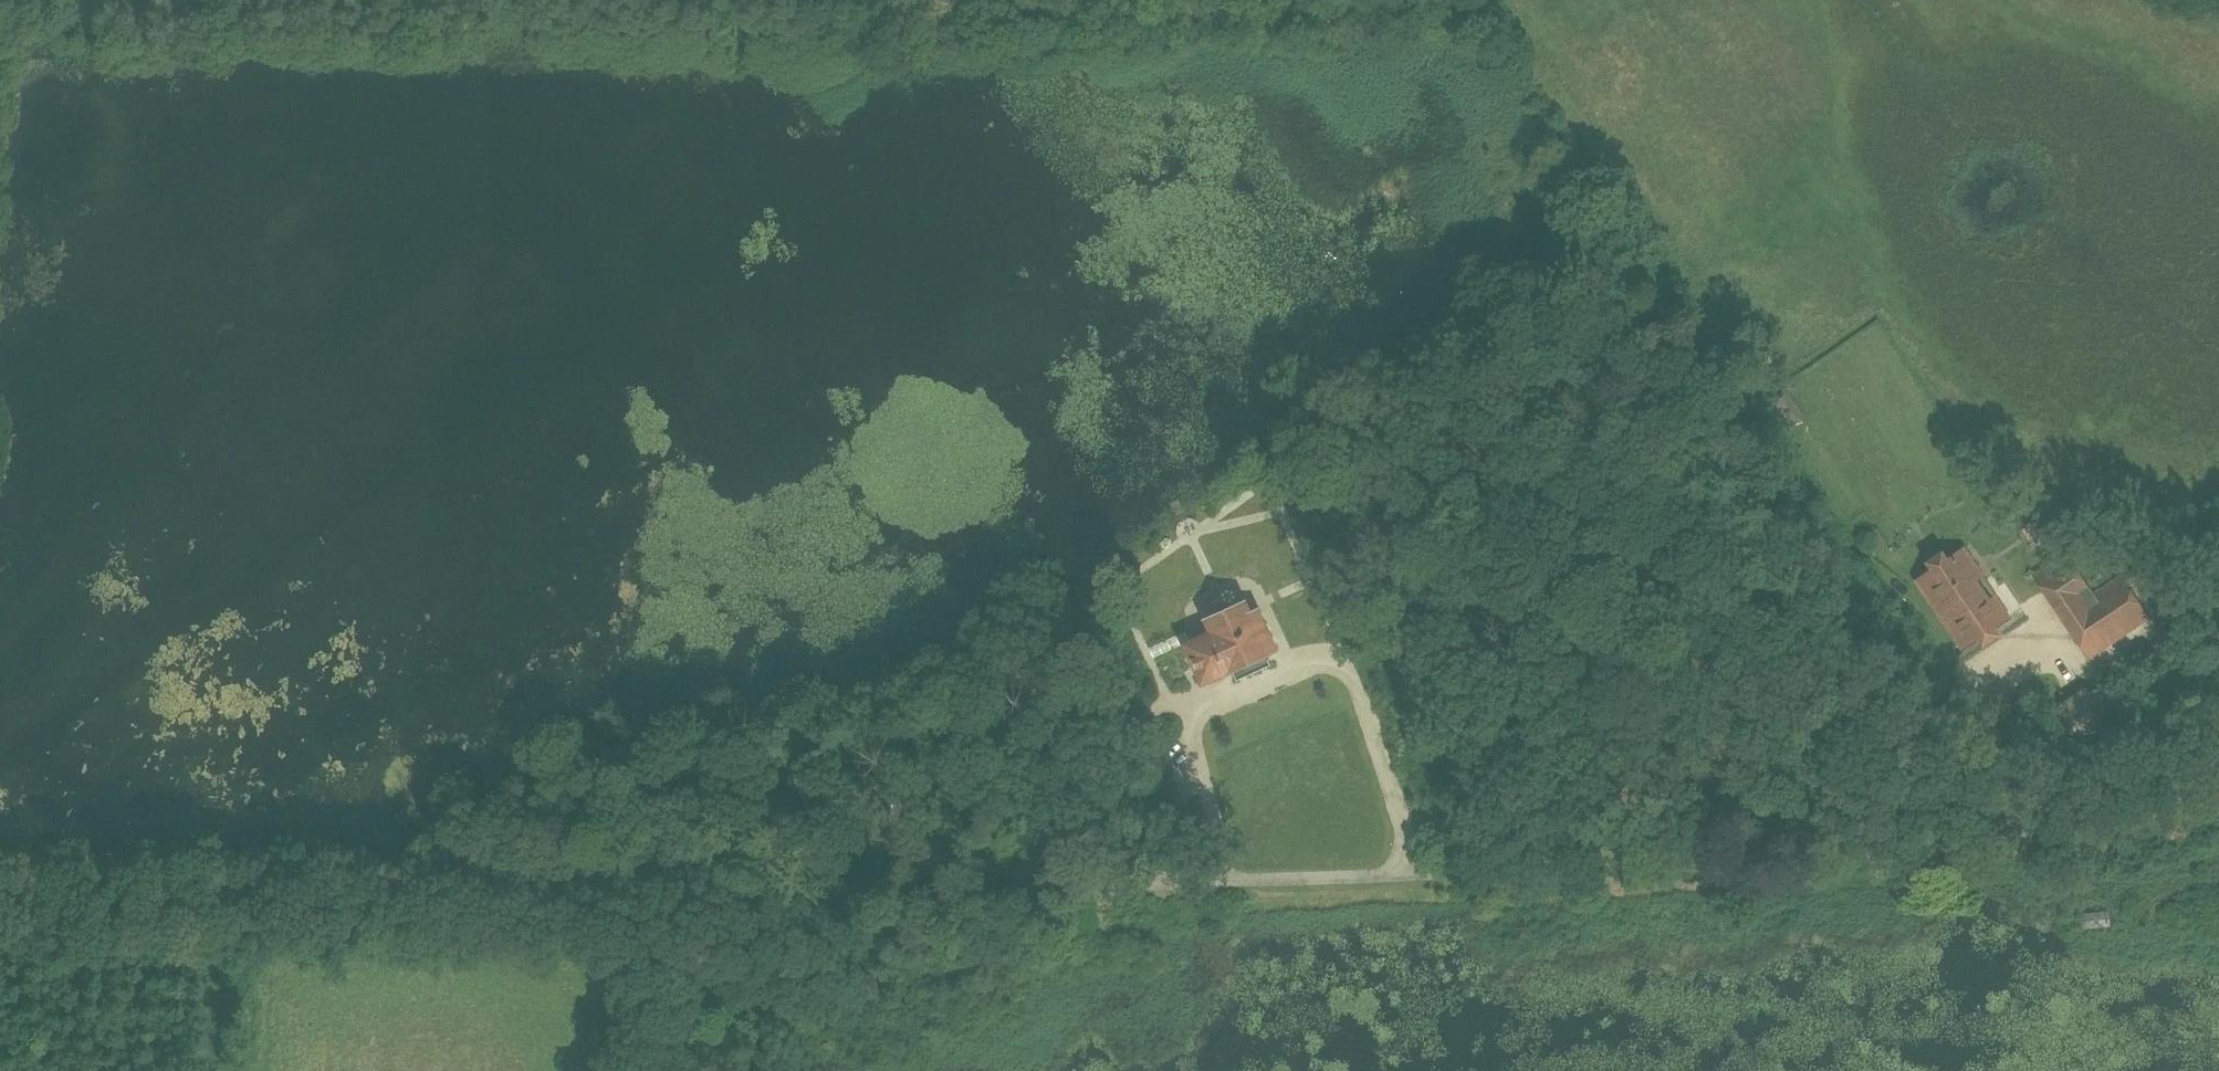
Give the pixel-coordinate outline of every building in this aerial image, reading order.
[(1918,582),(1962,646),(2010,614),(1966,550),(1918,582)] [(2066,552),(2035,574),(2091,657),(2150,617),(2130,587),(2151,573),(2143,561),(2094,594),(2066,552)] [(1217,628),(1190,641),(1207,675),(1266,646),(1243,601),(1211,616),(1217,628)]
